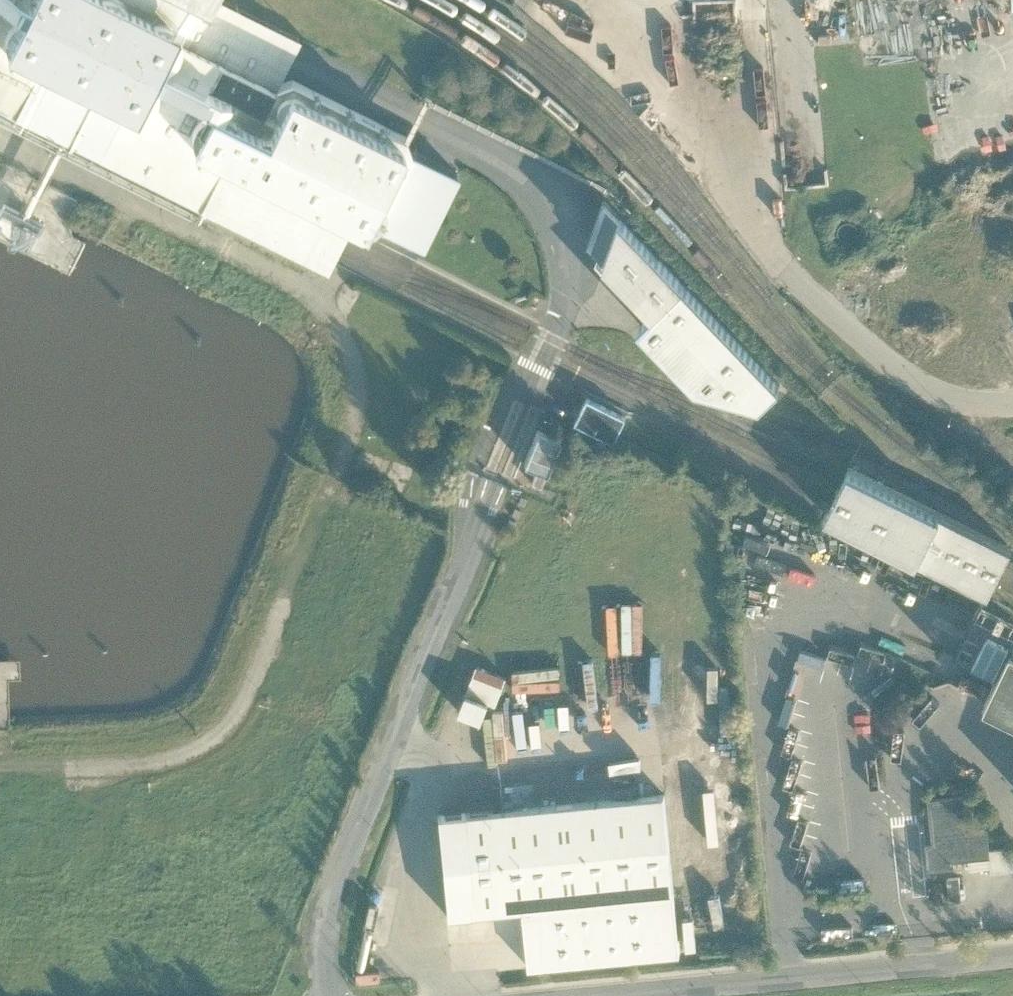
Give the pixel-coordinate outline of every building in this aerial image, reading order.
[(330,267),(338,251),(347,233),(354,220),(371,228),(373,223),(424,249),(464,169),(283,79),(301,42),(217,0),(0,0),(0,104),(330,267)] [(646,322),(705,381),(767,397),(785,380),(612,197),(594,242),(658,312),(646,322)] [(4,201),(0,208),(0,231),(31,246),(43,220),(4,201)] [(631,414),(591,394),(578,419),(618,438),(631,414)] [(539,426),(527,459),(542,465),(537,478),(546,480),(563,433),(539,426)] [(855,463),(845,483),(835,501),(831,511),(996,591),(1000,584),(1009,566),(1012,557),(1012,544),(855,463)] [(459,707),(492,720),(514,660),(514,682),(565,683),(565,668),(515,667),(520,654),(520,650),(507,645),(515,625),(493,617),(485,617),(475,643),(475,663),(459,707)] [(1009,638),(988,627),(972,659),(993,669),(1009,638)] [(647,684),(675,681),(670,634),(642,638),(645,657),(635,658),(637,673),(646,672),(647,684)] [(1012,644),(985,697),(1012,712),(1012,644)] [(797,667),(785,720),(792,722),(790,732),(778,729),(774,746),(798,752),(805,726),(796,724),(809,669),(797,667)] [(791,753),(782,779),(799,784),(807,759),(791,753)] [(931,793),(936,838),(929,839),(931,865),(958,863),(958,856),(972,855),(973,866),(994,863),(994,868),(1012,866),(1012,843),(993,845),(992,822),(973,823),(970,790),(931,793)] [(665,791),(437,813),(447,913),(524,906),(529,965),(680,950),(665,791)] [(963,872),(951,873),(953,896),(965,895),(963,872)]
